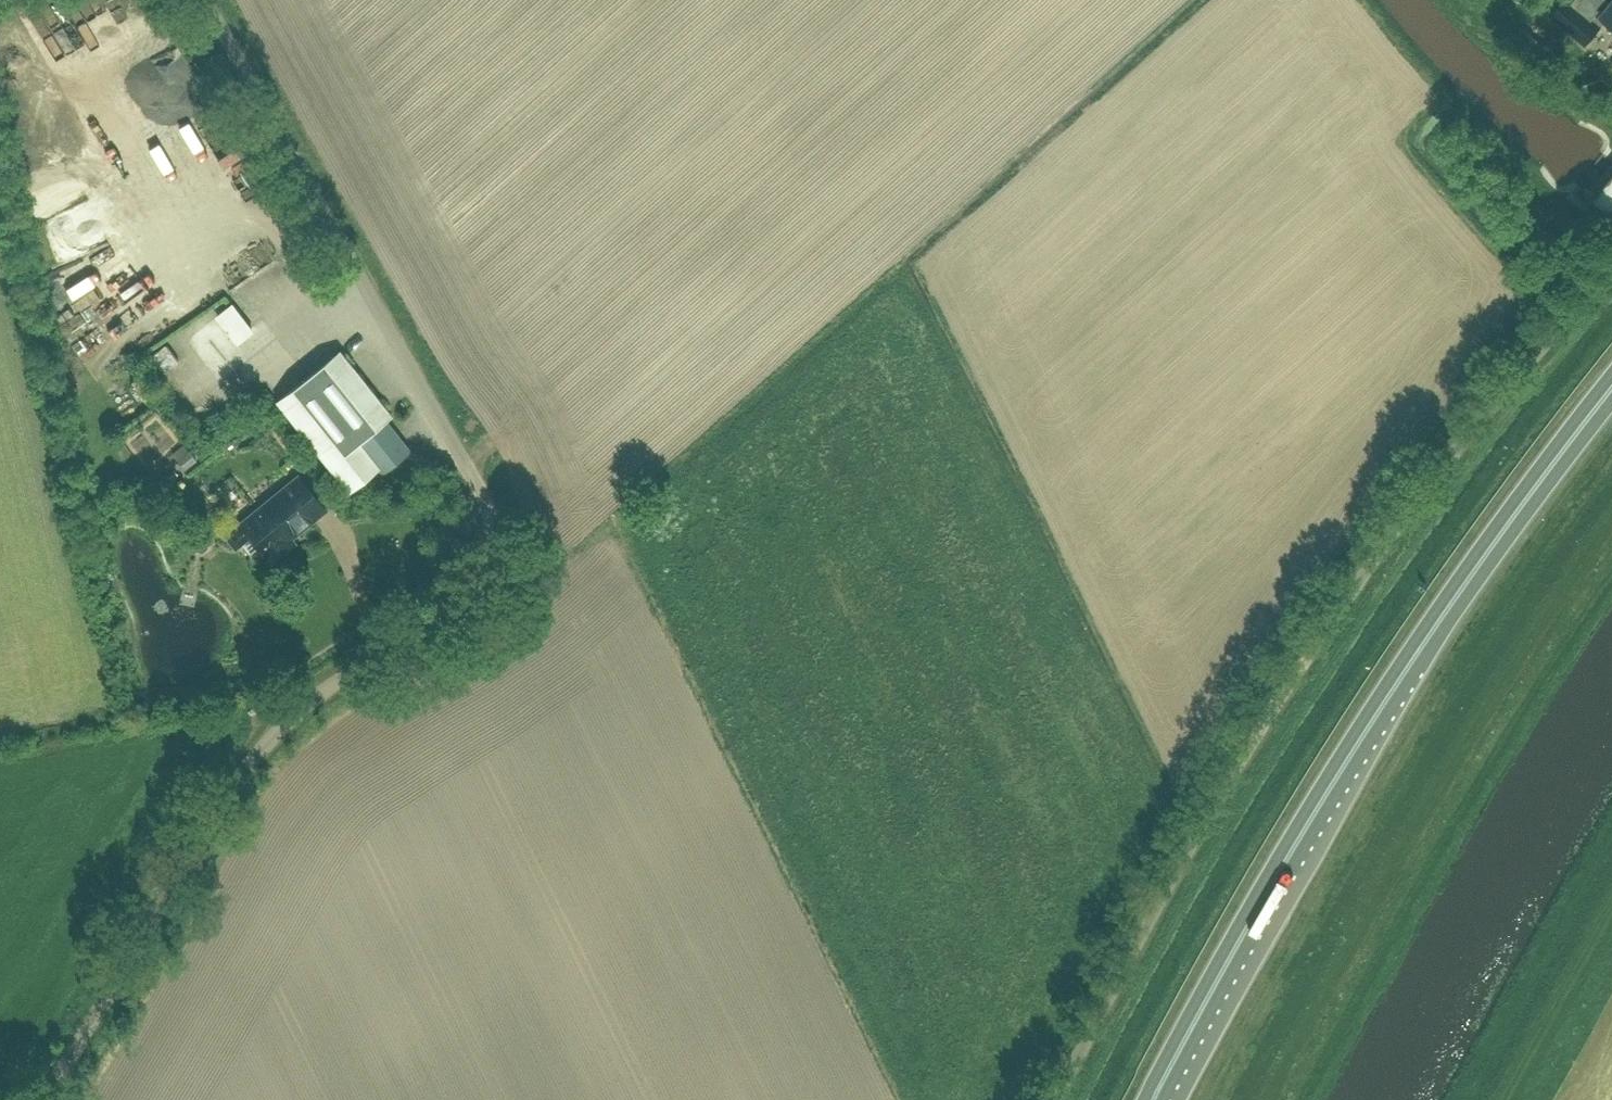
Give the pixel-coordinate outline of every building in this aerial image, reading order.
[(1606,18),(1611,23),(1611,0),(1574,0),(1573,1),(1572,0),(1565,0),(1552,15),(1585,43),(1606,18)] [(127,69),(109,78),(117,93),(134,83),(127,69)] [(172,121),(162,126),(173,147),(182,142),(172,121)] [(223,162),(235,183),(252,173),(240,152),(223,162)] [(1593,198),(1592,197),(1591,198),(1609,213),(1610,212),(1608,211),(1611,207),(1611,176),(1593,198)] [(58,259),(103,243),(97,228),(63,240),(60,232),(65,230),(60,217),(45,222),(58,259)] [(104,268),(120,255),(113,247),(97,260),(104,268)] [(223,327),(233,340),(250,327),(231,303),(216,315),(224,326),(223,327)] [(337,350),(275,400),(347,490),(376,467),(380,472),(408,450),(384,419),(389,415),(337,350)] [(296,532),(324,509),(296,474),(224,532),(225,536),(231,543),(235,545),(248,535),(268,560),(292,541),(287,534),(293,529),(296,532)]
